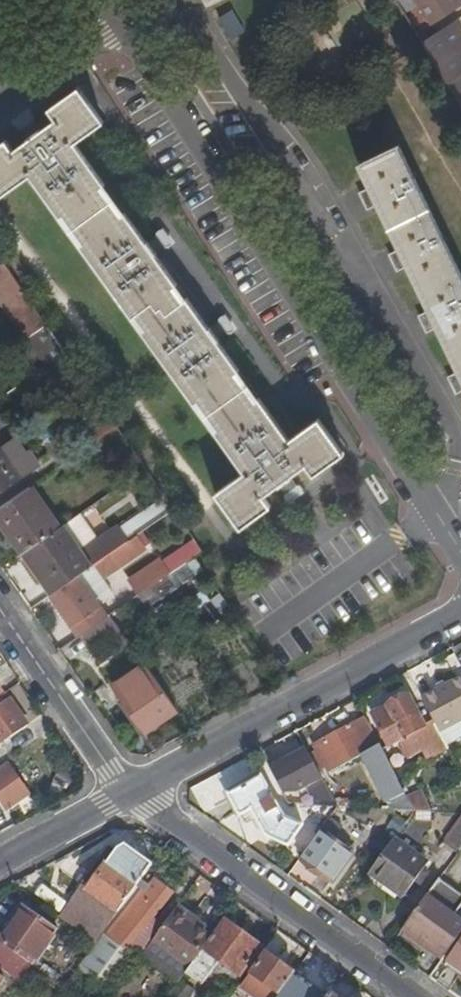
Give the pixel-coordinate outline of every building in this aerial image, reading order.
[(238,18),(275,0),(230,0),(238,18)] [(460,0),(399,0),(406,10),(419,1),(431,19),(460,0)] [(424,39),(451,80),(460,73),(460,15),(424,39)] [(451,80),(460,96),(460,73),(451,80)] [(30,157),(1,179),(26,214),(53,196),(83,236),(86,234),(106,261),(103,264),(139,314),(155,336),(159,333),(168,346),(165,348),(218,421),(221,420),(240,446),(238,449),(268,490),(242,510),(267,545),(297,523),(290,513),(307,500),(313,505),(312,513),(314,515),(333,503),(329,500),(325,500),(318,491),(333,482),(339,491),(370,469),(344,434),(317,455),(248,362),(257,356),(263,358),(268,353),(256,338),(251,342),(251,345),(242,352),(210,309),(205,311),(200,304),(203,299),(189,280),(182,270),(189,266),(196,266),(201,262),(188,244),(182,248),(182,253),(174,260),(132,202),(101,160),(128,140),(129,140),(103,104),(83,120),(74,126),(81,136),(66,147),(61,140),(63,134),(59,130),(41,143),(44,147),(51,147),(55,154),(38,167),(30,157)] [(426,165),(387,185),(397,208),(391,211),(394,217),(399,225),(404,222),(427,270),(421,273),(428,287),(434,283),(457,329),(450,334),(458,349),(460,347),(460,237),(426,165)] [(0,261),(0,285),(16,308),(30,298),(38,291),(10,253),(0,261)] [(30,298),(16,308),(31,330),(33,328),(53,314),(38,291),(36,293),(30,298)] [(53,314),(33,328),(77,388),(95,375),(53,314)] [(123,415),(95,375),(77,388),(70,393),(79,405),(84,401),(104,429),(123,415)] [(49,453),(40,440),(36,443),(22,426),(0,442),(0,488),(49,453)] [(0,502),(0,503),(29,544),(67,517),(37,476),(0,502)] [(67,517),(29,544),(57,585),(85,566),(99,556),(71,514),(67,517)] [(143,526),(117,543),(126,556),(152,539),(143,526)] [(166,549),(137,571),(147,584),(177,563),(166,549)] [(85,566),(57,585),(73,608),(76,606),(82,615),(107,597),(85,566)] [(86,627),(115,607),(107,597),(82,615),(80,617),(86,627)] [(115,607),(86,627),(95,639),(114,626),(124,641),(139,631),(119,603),(115,607)] [(76,606),(73,608),(80,617),(82,615),(76,606)] [(152,649),(119,673),(152,719),(185,696),(152,649)] [(9,682),(0,668),(0,688),(9,682)] [(422,692),(448,742),(460,735),(460,672),(422,692)] [(417,683),(373,707),(390,741),(399,736),(408,754),(427,744),(433,756),(451,746),(448,742),(422,692),(417,683)] [(10,685),(0,693),(0,727),(2,725),(9,734),(33,717),(10,685)] [(360,714),(315,738),(330,765),(361,748),(378,780),(396,770),(380,739),(375,742),(360,714)] [(0,727),(0,741),(9,734),(2,725),(0,727)] [(282,762),(292,783),(319,769),(308,748),(282,762)] [(34,783),(16,757),(0,768),(0,782),(12,799),(34,783)] [(263,773),(230,792),(242,813),(253,807),(266,830),(282,807),(263,773)] [(414,807),(429,808),(420,790),(408,795),(414,807)] [(282,807),(266,830),(269,835),(289,843),(305,821),(285,811),(282,807)] [(451,837),(460,845),(460,823),(451,837)] [(321,826),(298,857),(331,880),(333,881),(353,850),(321,826)] [(396,833),(371,868),(406,894),(418,878),(423,881),(430,871),(426,868),(431,861),(396,833)] [(86,884),(117,907),(150,859),(123,840),(116,843),(86,884)] [(114,931),(130,943),(171,887),(155,876),(143,892),(138,888),(119,914),(124,918),(114,931)] [(439,877),(407,920),(404,925),(445,956),(460,934),(460,917),(456,914),(460,907),(460,892),(439,877)] [(30,959),(57,924),(24,900),(0,933),(0,936),(30,959)] [(178,908),(197,922),(201,917),(181,903),(178,908)] [(176,982),(215,928),(201,917),(197,922),(178,908),(142,957),(176,982)] [(241,976),(264,944),(229,919),(226,917),(210,937),(204,948),(241,976)] [(107,939),(98,933),(80,958),(89,964),(107,939)] [(450,958),(460,966),(460,943),(450,958)] [(257,996),(274,996),(294,970),(265,949),(240,984),(257,996)] [(327,993),(294,970),(274,996),(324,996),(327,993)] [(33,984),(24,996),(51,996),(33,984)]
